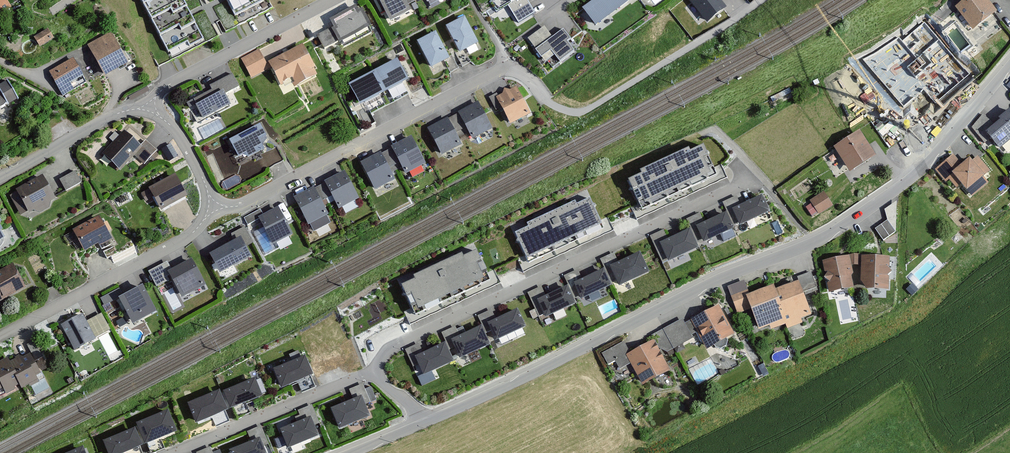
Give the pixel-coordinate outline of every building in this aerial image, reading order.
[(11,8),(7,0),(0,0),(0,13),(11,8)] [(168,52),(185,43),(187,47),(202,40),(181,0),(140,0),(168,52)] [(236,16),(265,0),(228,0),(236,16)] [(389,24),(413,12),(408,2),(412,0),(378,0),(389,24)] [(584,8),(597,26),(632,0),(595,0),(584,8)] [(721,0),(689,0),(706,22),(726,7),(721,0)] [(957,8),(975,31),(1000,12),(991,0),(967,0),(957,8)] [(333,26),(318,35),(325,47),(340,39),(343,44),(370,29),(357,5),(330,20),(333,26)] [(466,18),(445,28),(464,66),(472,62),(467,52),(479,46),(466,18)] [(970,74),(925,21),(902,40),(898,38),(862,58),(905,107),(923,89),(937,103),(970,74)] [(43,45),(57,37),(51,26),(37,34),(43,45)] [(544,26),(527,39),(541,57),(551,49),(560,61),(574,50),(567,41),(571,38),(563,28),(552,36),(544,26)] [(112,32),(88,45),(106,79),(130,66),(112,32)] [(436,33),(418,44),(433,70),(445,63),(451,73),(457,69),(436,33)] [(260,49),(241,58),(250,77),(271,66),(281,85),(293,79),(298,88),(321,76),(306,45),(267,64),(260,49)] [(72,58),(48,72),(60,92),(84,78),(72,58)] [(399,60),(348,83),(360,108),(410,84),(399,60)] [(213,91),(188,102),(192,111),(198,108),(204,120),(231,108),(224,95),(239,88),(233,74),(210,85),(213,91)] [(2,110),(10,107),(22,102),(8,82),(0,86),(0,110),(2,110)] [(517,86),(495,96),(508,125),(531,114),(517,86)] [(479,100),(425,128),(440,156),(464,144),(458,133),(469,127),(475,140),(494,130),(479,100)] [(985,131),(990,136),(1003,150),(1009,143),(1009,109),(993,124),(985,131)] [(985,131),(993,124),(982,112),(967,126),(983,143),(990,136),(985,131)] [(261,124),(227,142),(238,162),(249,156),(251,160),(266,152),(261,142),(268,138),(261,124)] [(863,129),(835,146),(850,172),(879,156),(863,129)] [(123,130),(102,152),(122,171),(134,157),(143,166),(157,151),(145,140),(140,146),(123,130)] [(412,138),(359,163),(372,191),(395,180),(390,169),(400,165),(408,174),(425,166),(412,138)] [(636,223),(728,181),(709,142),(618,182),(636,223)] [(954,152),(936,169),(952,187),(961,179),(973,192),(995,173),(975,152),(964,162),(954,152)] [(345,171),(293,197),(308,226),(330,215),(322,201),(332,196),(338,208),(358,198),(345,171)] [(78,172),(60,180),(66,191),(83,182),(78,172)] [(43,175),(9,194),(22,218),(57,198),(43,175)] [(177,175),(150,189),(162,213),(189,199),(177,175)] [(823,191),(807,201),(816,215),(832,205),(823,191)] [(523,274),(612,233),(595,192),(505,233),(523,274)] [(762,194),(732,208),(740,224),(770,210),(762,194)] [(258,211),(246,217),(251,226),(260,221),(272,245),(295,234),(282,208),(261,218),(258,211)] [(724,209),(695,223),(705,243),(734,229),(724,209)] [(695,221),(704,219),(702,212),(694,215),(695,221)] [(103,215),(72,230),(84,254),(115,240),(103,215)] [(888,221),(875,230),(884,241),(896,232),(888,221)] [(235,242),(212,253),(222,272),(251,257),(246,247),(257,241),(247,223),(230,232),(235,242)] [(686,223),(653,237),(666,268),(702,252),(686,223)] [(409,328),(500,287),(483,248),(392,288),(409,328)] [(642,250),(610,265),(620,286),(652,272),(642,250)] [(854,253),(849,255),(852,265),(854,264),(861,265),(862,254),(854,253)] [(890,255),(862,254),(861,265),(861,278),(867,288),(888,288),(889,274),(892,271),(889,266),(890,255)] [(849,255),(823,260),(829,292),(854,286),(851,275),(853,272),(852,265),(849,255)] [(156,288),(172,280),(182,300),(209,286),(193,256),(172,268),(168,261),(148,271),(156,288)] [(0,271),(0,301),(28,286),(15,263),(0,271)] [(600,265),(573,279),(583,300),(610,286),(600,265)] [(799,284),(780,291),(790,322),(811,315),(804,293),(819,288),(813,270),(796,276),(799,284)] [(745,281),(727,287),(736,314),(752,308),(761,334),(790,322),(780,291),(776,286),(750,294),(745,281)] [(564,284),(533,298),(544,322),(576,308),(564,284)] [(144,287),(120,300),(133,325),(158,312),(144,287)] [(683,317),(664,328),(675,347),(693,337),(691,334),(697,331),(707,349),(736,333),(719,303),(685,321),(683,317)] [(515,308),(488,322),(497,340),(524,326),(515,308)] [(83,313),(60,324),(75,353),(98,341),(83,313)] [(482,325),(451,340),(462,361),(492,346),(482,325)] [(623,342),(603,353),(608,364),(615,360),(620,369),(631,363),(643,385),(670,370),(661,354),(675,347),(664,328),(649,336),(652,341),(630,353),(623,342)] [(441,342),(414,356),(424,376),(451,362),(441,342)] [(0,364),(0,391),(4,400),(46,378),(30,349),(0,364)] [(305,358),(271,372),(279,392),(314,378),(305,358)] [(255,379),(225,390),(232,408),(262,397),(255,379)] [(219,390),(189,403),(198,423),(228,410),(219,390)] [(372,420),(360,393),(329,407),(341,432),(372,420)] [(168,411),(140,422),(147,441),(175,431),(168,411)] [(311,415),(281,428),(290,450),(321,436),(311,415)] [(102,439),(107,452),(122,452),(142,445),(135,426),(102,439)] [(253,438),(265,437),(264,429),(252,430),(253,438)] [(228,449),(229,452),(266,452),(260,437),(228,449)] [(55,452),(85,452),(82,443),(55,452)]
